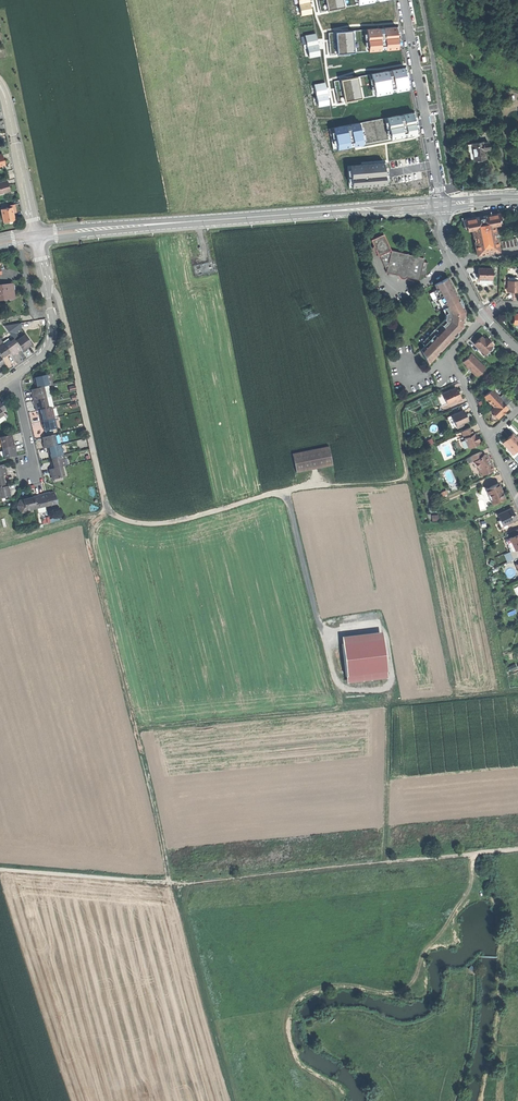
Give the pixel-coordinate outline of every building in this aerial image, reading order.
[(301,16),(312,14),(309,0),(298,0),(301,16)] [(320,11),(326,10),(376,2),(386,0),(318,0),(320,11)] [(300,22),(302,32),(311,29),(309,20),(300,22)] [(397,27),(329,32),(330,54),(336,54),(399,50),(397,27)] [(315,33),(304,35),(308,58),(319,56),(315,33)] [(404,67),(334,80),(338,103),(344,101),(408,89),(404,67)] [(325,82),(314,84),(318,107),(329,105),(325,82)] [(414,112),(329,129),(333,150),(358,145),(418,133),(414,112)] [(477,142),(471,143),(473,160),(479,160),(484,159),(483,151),(489,150),(488,143),(483,143),(482,142),(477,142)] [(363,165),(347,166),(349,188),(389,184),(387,163),(363,165)] [(391,175),(392,184),(416,179),(415,171),(391,175)] [(0,182),(0,193),(10,190),(8,185),(7,181),(0,182)] [(1,209),(3,220),(14,218),(13,213),(12,207),(1,209)] [(480,217),(462,220),(463,226),(466,225),(467,230),(472,229),(474,238),(476,238),(477,241),(475,242),(476,248),(477,253),(484,252),(492,250),(498,249),(496,237),(494,238),(494,234),(496,234),(494,225),(499,224),(498,219),(501,219),(499,213),(483,216),(483,218),(480,219),(480,217)] [(409,254),(390,250),(388,244),(384,234),(371,239),(374,246),(373,246),(373,248),(373,249),(374,250),(376,250),(378,256),(379,255),(386,270),(385,272),(398,275),(399,277),(401,278),(404,279),(405,278),(407,277),(419,280),(420,275),(424,276),(427,263),(423,262),(424,258),(409,254)] [(492,269),(478,269),(478,274),(478,279),(479,279),(492,279),(492,269)] [(421,349),(428,363),(438,353),(436,352),(438,351),(439,350),(438,349),(441,347),(442,348),(463,327),(463,325),(461,325),(461,321),(462,321),(462,319),(463,317),(464,317),(465,311),(455,292),(453,293),(451,290),(452,289),(451,288),(451,286),(452,286),(448,278),(434,285),(436,289),(434,290),(445,313),(445,320),(422,343),(424,346),(421,349)] [(507,291),(512,291),(517,291),(517,281),(507,281),(507,291)] [(5,299),(12,298),(11,285),(3,286),(0,286),(0,300),(5,299)] [(419,340),(422,343),(445,320),(441,316),(431,325),(432,326),(419,340)] [(4,326),(13,340),(15,342),(20,339),(15,333),(21,329),(21,323),(4,326)] [(20,339),(15,342),(20,350),(22,353),(27,350),(26,348),(27,348),(31,345),(24,336),(20,339)] [(474,343),(484,353),(491,345),(492,344),(489,342),(488,341),(488,340),(486,340),(484,338),(481,336),(474,343)] [(13,340),(4,346),(10,354),(12,357),(17,354),(16,353),(17,352),(20,350),(15,342),(13,340)] [(0,359),(3,357),(5,356),(5,357),(10,354),(4,346),(2,344),(0,345),(0,359)] [(493,347),(491,345),(484,353),(485,354),(493,347)] [(470,369),(476,376),(485,368),(471,354),(463,361),(467,365),(466,365),(470,369)] [(46,376),(33,379),(33,382),(34,384),(36,384),(37,389),(43,387),(48,386),(46,376)] [(32,398),(32,401),(46,398),(43,387),(37,389),(31,390),(32,395),(31,396),(32,398)] [(444,398),(447,403),(456,399),(457,401),(461,399),(458,393),(458,391),(457,392),(455,388),(450,390),(444,393),(446,398),(444,398)] [(490,401),(494,407),(501,401),(502,400),(500,397),(492,389),(484,396),(485,397),(485,399),(487,399),(489,399),(490,400),(490,401)] [(504,392),(500,397),(502,400),(501,401),(506,406),(512,400),(504,392)] [(40,410),(48,409),(46,398),(32,401),(34,406),(35,406),(36,408),(36,411),(40,410)] [(494,407),(491,410),(494,414),(494,416),(495,417),(496,417),(497,418),(502,414),(501,413),(504,410),(505,411),(508,408),(506,406),(501,401),(494,407)] [(54,419),(51,408),(48,409),(40,410),(41,416),(40,416),(40,418),(41,421),(54,419)] [(456,425),(457,428),(463,425),(462,423),(467,420),(466,418),(465,416),(466,415),(463,410),(452,415),(456,425)] [(452,427),(456,425),(452,415),(447,417),(452,427)] [(56,429),(54,419),(41,421),(42,427),(43,426),(44,428),(45,432),(56,429)] [(461,431),(469,448),(479,443),(478,441),(479,441),(477,436),(476,433),(473,434),(470,427),(461,431)] [(515,451),(517,449),(517,438),(513,433),(508,438),(505,440),(515,451)] [(2,449),(14,446),(13,440),(12,441),(11,439),(11,435),(0,438),(0,440),(2,449)] [(54,435),(42,438),(43,441),(44,443),(42,443),(44,449),(47,448),(56,446),(54,435)] [(513,454),(515,451),(505,440),(503,443),(513,454)] [(60,445),(56,446),(47,448),(48,454),(50,453),(50,455),(51,458),(62,456),(60,445)] [(2,449),(4,459),(16,456),(15,453),(14,451),(16,451),(14,446),(2,449)] [(295,473),(332,465),(328,446),(291,454),(295,473)] [(474,460),(474,462),(482,456),(480,452),(471,455),(474,460)] [(474,462),(479,468),(489,461),(488,460),(487,458),(484,454),(482,456),(474,462)] [(65,466),(62,456),(51,458),(52,463),(51,464),(51,466),(52,469),(61,467),(65,466)] [(490,463),(489,461),(479,468),(481,474),(493,469),(492,468),(491,465),(490,463)] [(63,477),(61,467),(52,469),(49,470),(50,475),(51,474),(52,477),(52,480),(63,477)] [(498,483),(487,488),(487,489),(486,490),(487,493),(490,494),(492,499),(491,501),(492,503),(494,504),(497,503),(497,501),(500,499),(501,501),(505,499),(502,492),(500,488),(501,487),(498,483)] [(484,494),(487,493),(486,490),(487,489),(487,488),(483,485),(479,491),(484,494)] [(0,488),(0,499),(9,497),(9,493),(8,492),(9,491),(8,486),(4,487),(0,488)] [(48,493),(43,494),(46,507),(56,504),(54,493),(50,494),(49,494),(48,493)] [(35,509),(46,507),(43,494),(39,495),(37,495),(37,497),(33,498),(35,509)] [(35,509),(33,498),(32,498),(30,499),(27,499),(27,498),(22,499),(22,500),(25,512),(35,509)] [(25,513),(25,512),(22,500),(19,501),(16,506),(17,511),(20,514),(25,513)] [(503,519),(506,524),(516,519),(514,513),(511,508),(498,514),(500,520),(503,519)] [(507,526),(506,524),(503,525),(500,520),(498,521),(501,529),(507,526)] [(512,537),(517,534),(517,529),(510,532),(512,537)] [(515,549),(517,548),(517,534),(512,537),(510,538),(515,549)] [(511,551),(515,549),(510,538),(506,540),(511,551)] [(349,682),(386,678),(381,636),(345,640),(349,682)]
